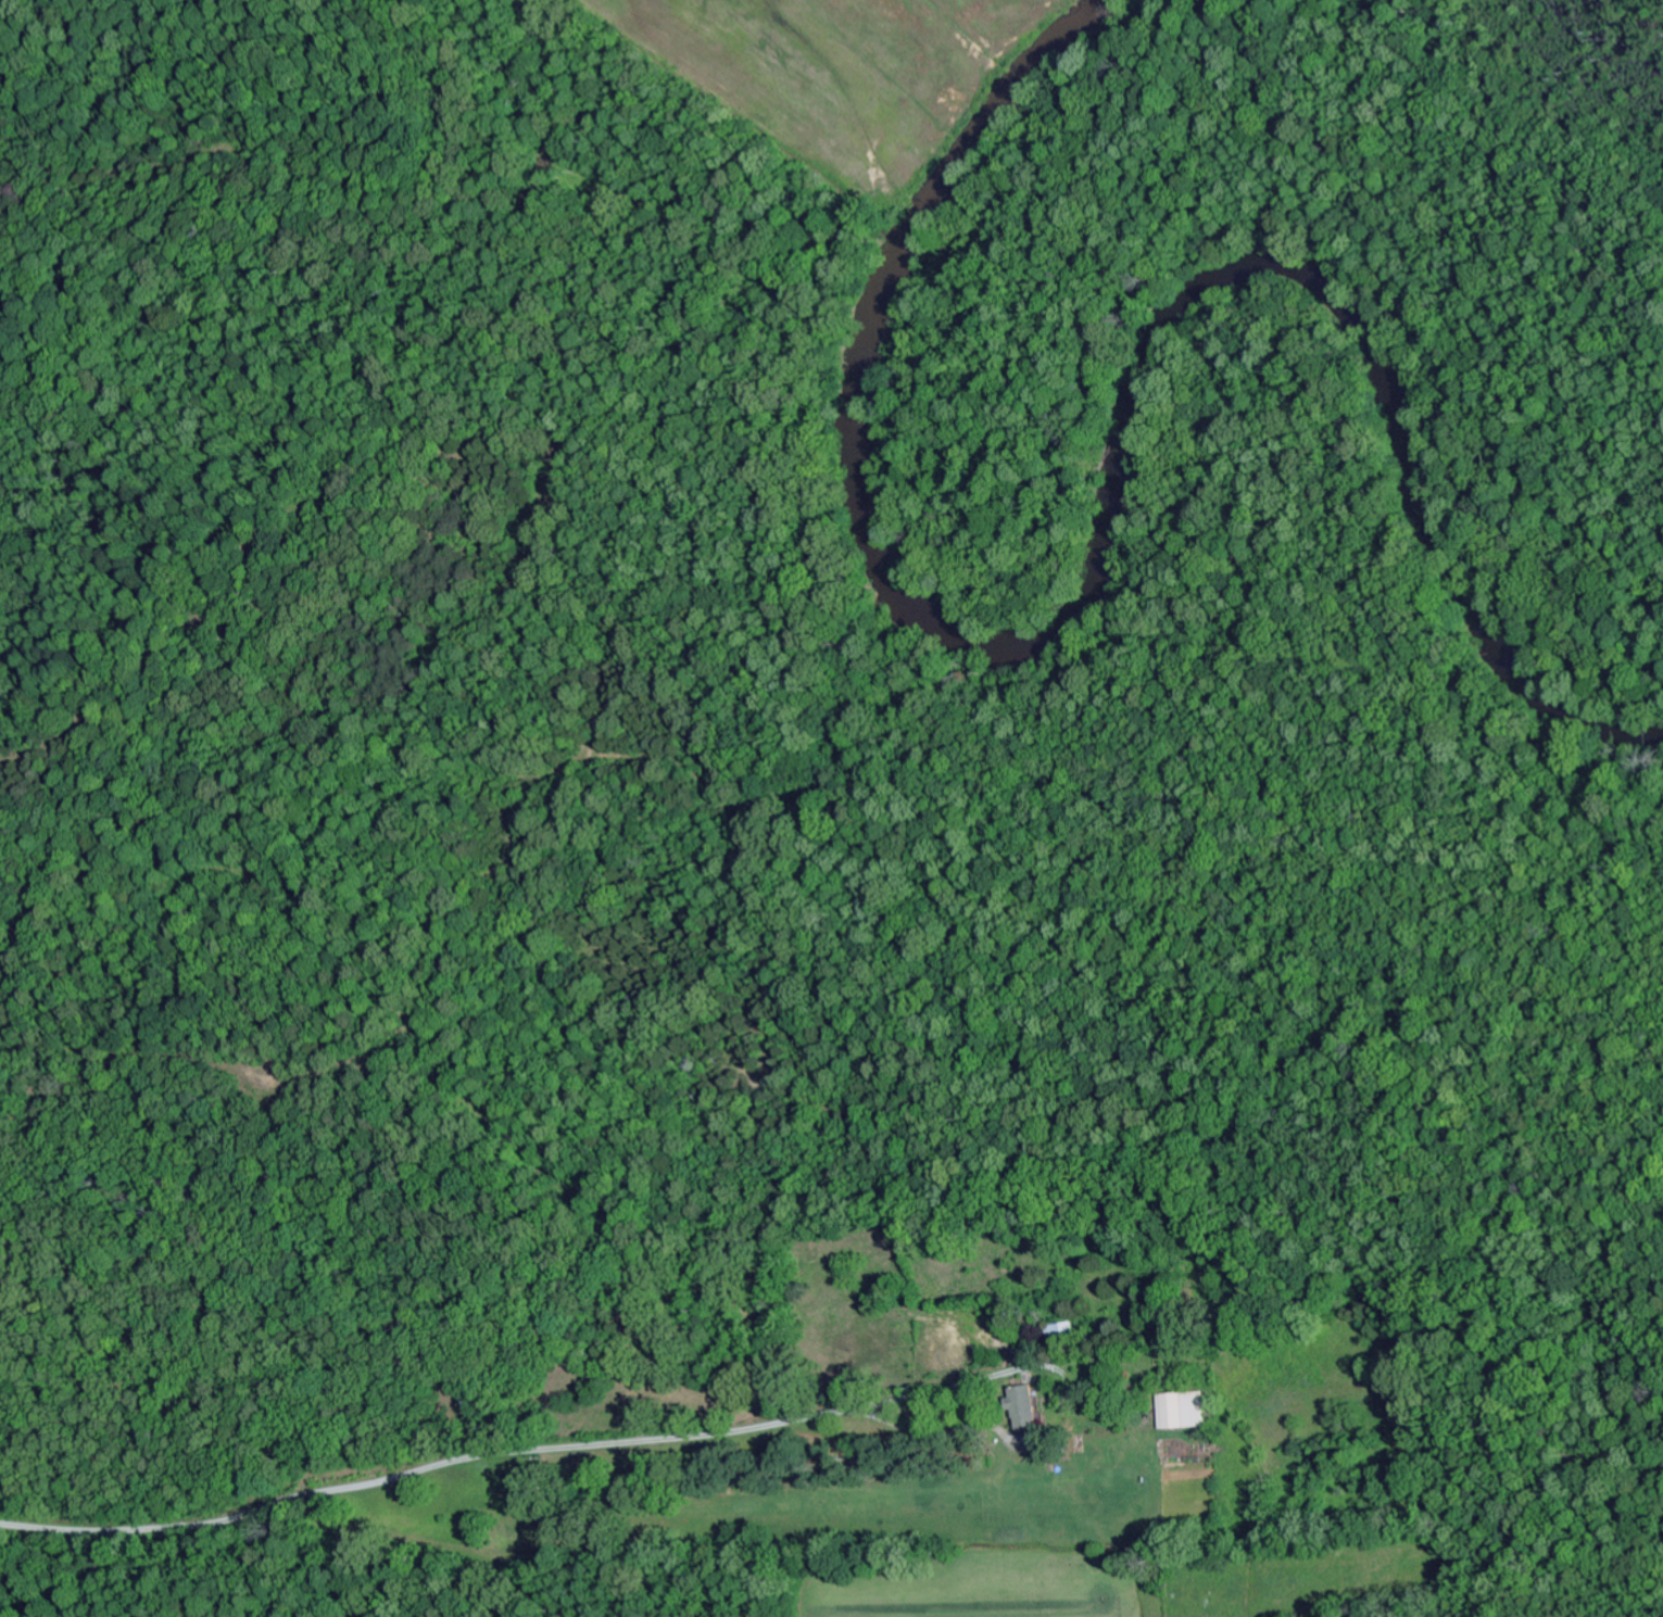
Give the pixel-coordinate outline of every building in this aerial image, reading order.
[(1009,1390),(1010,1398),(1004,1399),(1007,1411),(1012,1410),(1017,1429),(1051,1422),(1048,1411),(1038,1414),(1031,1385),(1009,1390)] [(1161,1429),(1208,1427),(1207,1393),(1159,1395),(1161,1429)]
